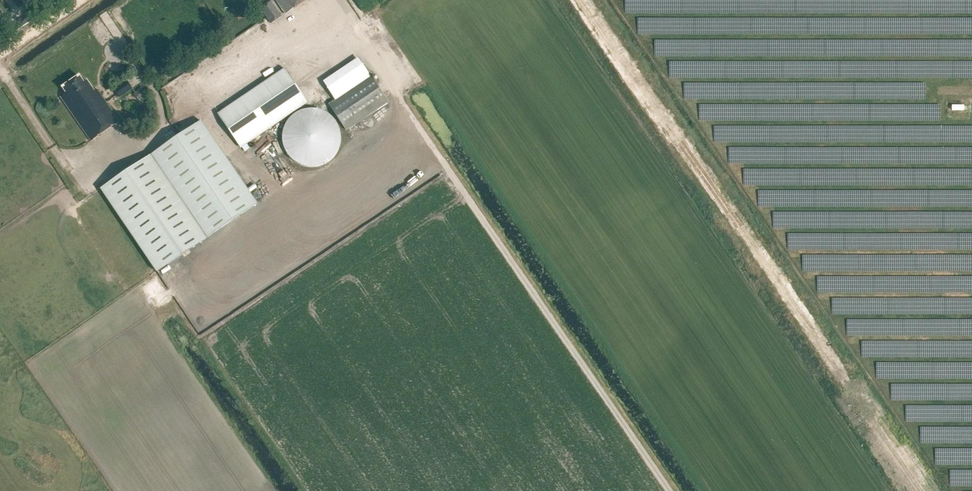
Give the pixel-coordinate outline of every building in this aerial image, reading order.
[(287,15),(309,0),(276,0),(287,15)] [(271,2),(261,9),(271,24),(281,17),(271,2)] [(327,86),(337,101),(331,105),(347,130),(390,101),(363,62),(327,86)] [(218,113),(240,147),(308,102),(285,68),(218,113)] [(187,91),(202,83),(195,70),(185,76),(189,84),(185,87),(187,91)] [(61,98),(91,142),(110,129),(112,131),(115,129),(114,126),(120,122),(98,90),(95,92),(88,81),(85,83),(80,76),(63,88),(67,94),(61,98)] [(114,91),(119,96),(130,88),(126,83),(114,91)] [(140,101),(149,93),(142,86),(134,95),(140,101)] [(282,135),(282,142),(283,146),(285,151),(287,155),(288,157),(291,160),(296,164),(302,167),(306,168),(309,168),(314,168),(317,168),(321,167),(325,165),(329,162),(331,160),(334,157),(335,156),(338,151),(339,148),(340,145),(341,141),(341,137),(340,133),(338,127),(335,122),(331,118),(326,114),(321,111),(317,110),(314,110),(309,110),(306,110),(302,111),(298,113),(294,116),(290,119),(288,121),(287,123),(284,129),(282,135)] [(151,155),(207,238),(257,204),(200,121),(151,155)] [(206,238),(150,155),(99,189),(156,272),(206,238)]
